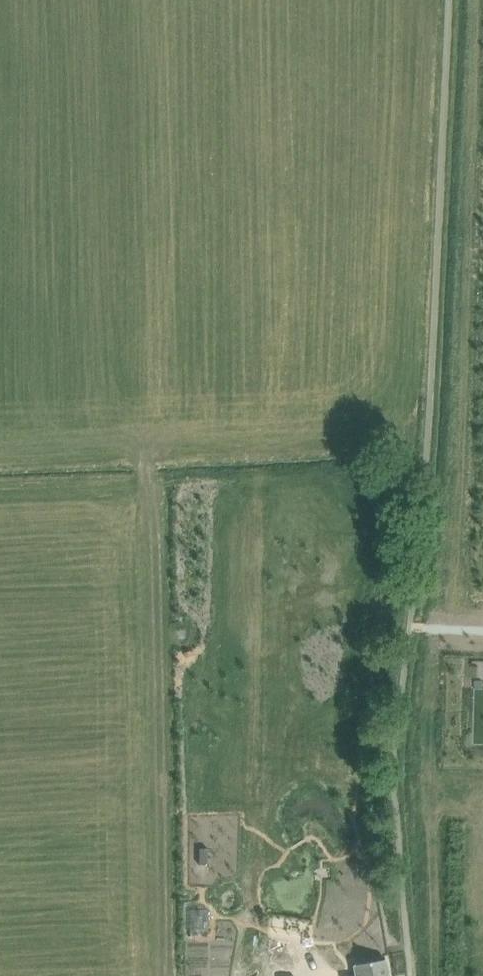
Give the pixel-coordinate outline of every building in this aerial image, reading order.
[(311,882),(312,918),(325,917),(323,882),(311,882)] [(386,959),(366,963),(354,964),(356,975),(389,975),(386,959)]
